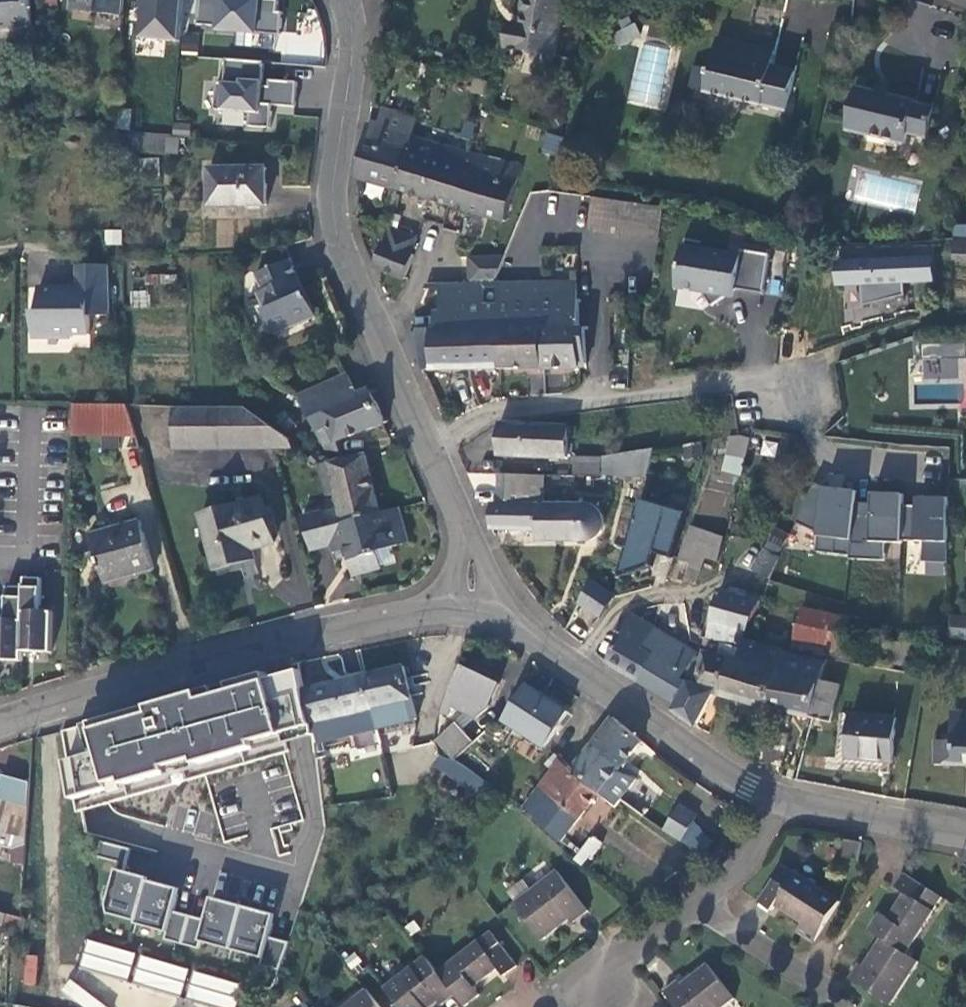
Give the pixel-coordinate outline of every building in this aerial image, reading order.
[(28,25),(26,0),(0,0),(0,27),(28,25)] [(119,15),(120,0),(70,0),(70,12),(119,15)] [(180,0),(141,0),(138,40),(177,42),(180,0)] [(194,26),(278,32),(280,0),(196,0),(194,26)] [(506,29),(503,50),(551,58),(560,7),(549,5),(538,5),(521,4),(516,30),(506,29)] [(765,65),(768,50),(712,38),(705,69),(700,89),(700,90),(781,108),(789,70),(765,65)] [(640,41),(626,102),(657,109),(671,49),(640,41)] [(296,58),(215,54),(212,119),(293,124),(296,58)] [(700,89),(705,69),(691,66),(686,86),(700,89)] [(912,98),(852,83),(841,127),(899,141),(902,130),(922,135),(930,105),(911,100),(912,98)] [(382,110),(377,128),(409,138),(414,119),(398,115),(382,110)] [(411,193),(446,203),(453,175),(460,153),(409,138),(377,128),(364,124),(354,176),(411,193)] [(137,132),(136,148),(164,149),(164,134),(137,132)] [(503,220),(518,165),(460,153),(453,175),(446,203),(475,212),(503,220)] [(207,166),(208,204),(264,203),(263,185),(263,167),(207,166)] [(584,229),(655,240),(660,207),(590,196),(584,229)] [(372,266),(402,277),(411,254),(409,253),(415,237),(389,227),(383,243),(382,243),(372,266)] [(105,241),(119,242),(120,228),(105,229),(105,241)] [(965,257),(965,236),(950,235),(949,257),(965,258),(965,257)] [(760,292),(767,253),(738,247),(737,252),(679,242),(672,284),(698,289),(708,303),(718,296),(732,287),(760,292)] [(488,255),(453,255),(453,283),(489,283),(488,255)] [(305,294),(289,258),(256,272),(264,289),(258,292),(274,328),(294,319),(296,323),(315,315),(305,294)] [(937,261),(839,262),(839,289),(864,288),(864,308),(908,299),(907,287),(938,288),(937,261)] [(74,285),(49,285),(48,334),(66,334),(66,330),(85,331),(86,312),(104,312),(105,263),(74,263),(74,269),(74,285)] [(432,326),(414,326),(414,329),(464,327),(493,326),(537,325),(537,367),(560,366),(575,366),(575,362),(581,362),(580,328),(573,328),(572,281),(489,283),(453,283),(424,284),(423,286),(436,286),(436,308),(432,308),(432,326)] [(28,334),(48,334),(49,285),(35,285),(35,307),(29,307),(28,334)] [(519,367),(537,367),(537,325),(493,326),(494,367),(519,367)] [(465,368),(494,367),(493,326),(464,327),(465,368)] [(454,368),(465,368),(464,327),(414,329),(405,329),(420,369),(454,368)] [(354,394),(346,373),(295,394),(328,447),(340,448),(337,439),(380,422),(374,405),(368,390),(354,394)] [(83,433),(136,433),(126,399),(86,400),(83,433)] [(68,433),(83,433),(86,400),(69,400),(68,433)] [(173,445),(291,449),(286,430),(248,403),(174,401),(173,445)] [(571,425),(496,423),(496,442),(495,454),(564,456),(564,435),(570,435),(571,425)] [(739,476),(750,438),(730,433),(719,470),(739,476)] [(599,482),(642,475),(649,446),(600,455),(599,482)] [(338,503),(342,520),(378,511),(370,477),(364,452),(328,460),(318,463),(322,482),(332,480),(334,489),(338,503)] [(596,456),(571,456),(570,473),(595,473),(596,456)] [(496,501),(489,501),(490,527),(537,527),(536,537),(589,539),(595,537),(600,532),(603,527),(604,521),(602,513),(598,507),(591,502),(542,502),(543,474),(498,472),(497,484),(496,501)] [(334,489),(332,480),(322,482),(325,492),(334,489)] [(917,574),(944,575),(949,495),(798,485),(795,538),(814,539),(813,552),(882,557),(883,540),(919,542),(917,574)] [(260,499),(184,514),(202,582),(252,569),(247,555),(272,548),(260,499)] [(636,499),(614,578),(648,565),(652,551),(669,557),(683,512),(636,499)] [(338,503),(302,512),(310,546),(329,541),(331,549),(345,546),(351,572),(376,566),(373,550),(387,546),(406,542),(398,507),(378,511),(342,520),(338,503)] [(86,532),(100,579),(150,564),(136,518),(86,532)] [(693,579),(698,560),(701,550),(713,554),(721,534),(689,524),(685,535),(681,533),(675,553),(686,556),(680,575),(693,579)] [(766,578),(773,563),(778,551),(787,533),(775,525),(751,569),(766,578)] [(373,550),(376,566),(391,562),(387,546),(373,550)] [(47,650),(48,650),(49,644),(50,610),(37,609),(38,576),(21,576),(21,585),(4,584),(3,618),(0,618),(0,658),(20,659),(20,649),(47,650)] [(577,600),(596,615),(609,595),(588,580),(577,600)] [(738,638),(740,632),(756,600),(753,599),(754,593),(747,591),(746,597),(715,589),(707,623),(704,637),(720,640),(740,646),(742,639),(738,638)] [(845,618),(801,606),(790,648),(818,656),(820,651),(836,655),(845,618)] [(652,654),(640,646),(646,637),(654,626),(627,609),(621,622),(616,632),(602,661),(605,663),(636,681),(652,654)] [(947,636),(965,638),(965,622),(965,616),(949,614),(947,636)] [(616,632),(621,622),(615,620),(610,630),(616,632)] [(674,705),(689,680),(692,675),(692,668),(694,651),(654,626),(646,637),(640,646),(652,654),(636,681),(674,705)] [(717,693),(769,705),(780,652),(781,649),(742,639),(740,646),(737,658),(727,656),(717,693)] [(710,691),(717,693),(727,656),(737,658),(740,646),(720,640),(717,653),(702,650),(696,681),(694,683),(689,680),(674,705),(671,710),(693,725),(710,691)] [(769,705),(806,715),(816,677),(818,669),(820,661),(780,652),(769,705)] [(833,661),(821,658),(820,661),(818,669),(830,672),(832,665),(833,661)] [(459,662),(447,684),(443,696),(439,710),(442,710),(446,702),(453,705),(452,708),(472,716),(485,705),(497,681),(459,662)] [(390,702),(410,698),(402,664),(362,674),(367,695),(374,726),(394,722),(390,702)] [(840,667),(832,665),(830,672),(818,669),(816,677),(836,682),(840,667)] [(299,667),(62,729),(77,807),(312,741),(302,688),(299,667)] [(830,706),(847,713),(891,718),(915,718),(919,689),(897,686),(897,676),(840,667),(836,682),(830,706)] [(312,741),(374,726),(367,695),(362,674),(302,688),(308,715),(312,741)] [(836,682),(816,677),(806,715),(827,719),(830,706),(836,682)] [(528,689),(522,685),(509,704),(516,699),(528,689)] [(563,713),(528,689),(516,699),(509,704),(500,718),(540,746),(563,713)] [(948,730),(965,730),(965,710),(948,710),(948,730)] [(891,718),(847,713),(842,756),(885,760),(891,718)] [(617,766),(638,740),(611,716),(590,742),(617,766)] [(434,739),(444,748),(447,743),(448,741),(452,735),(458,728),(460,728),(451,720),(434,739)] [(788,732),(765,727),(759,760),(780,765),(788,732)] [(465,733),(460,728),(458,728),(452,735),(448,741),(465,733)] [(965,763),(965,730),(948,730),(948,739),(931,739),(930,762),(965,763)] [(444,748),(455,758),(464,749),(472,740),(465,733),(448,741),(447,743),(444,748)] [(597,793),(617,766),(590,742),(586,747),(568,769),(595,792),(597,793)] [(474,757),(464,749),(455,758),(454,760),(465,766),(474,757)] [(440,752),(431,767),(475,793),(484,779),(440,752)] [(558,838),(595,792),(568,769),(556,760),(520,805),(538,819),(536,821),(558,838)] [(9,847),(23,841),(27,781),(0,773),(0,774),(0,844),(9,847)] [(640,815),(651,801),(628,784),(618,798),(640,815)] [(715,833),(675,806),(660,828),(699,855),(715,833)] [(242,813),(223,818),(227,836),(247,831),(242,813)] [(590,854),(599,843),(589,836),(573,857),(579,863),(588,852),(590,854)] [(855,840),(837,837),(834,854),(852,857),(855,840)] [(8,861),(21,861),(23,841),(9,847),(8,861)] [(104,841),(100,854),(123,862),(127,849),(104,841)] [(775,861),(752,897),(751,899),(766,908),(771,901),(796,917),(790,927),(808,939),(833,898),(775,861)] [(268,936),(273,913),(206,896),(200,917),(172,910),(178,886),(111,869),(100,913),(164,929),(162,936),(279,965),(285,940),(268,936)] [(584,911),(553,870),(528,890),(520,880),(505,891),(513,901),(510,903),(538,940),(566,919),(569,923),(584,911)] [(874,909),(863,926),(876,935),(900,950),(936,894),(899,870),(889,884),(898,890),(882,915),(874,909)] [(493,967),(500,976),(513,966),(486,931),(434,971),(451,994),(460,1006),(477,993),(470,985),(493,967)] [(885,1001),(912,958),(900,950),(876,935),(858,963),(853,960),(843,975),(885,1001)] [(79,967),(183,994),(182,997),(220,1006),(234,1006),(241,981),(85,941),(79,967)] [(35,985),(38,955),(25,954),(22,984),(35,985)] [(451,994),(434,971),(422,955),(382,987),(397,1006),(425,1006),(434,1001),(437,1005),(451,994)] [(659,990),(672,1006),(717,1006),(730,997),(703,962),(676,983),(673,979),(659,990)] [(363,987),(337,1006),(378,1006),(363,987)]
